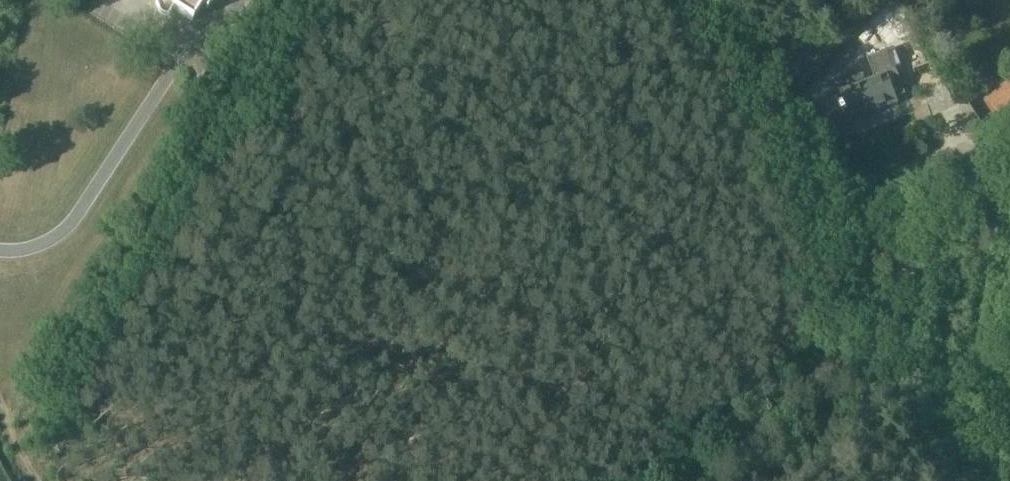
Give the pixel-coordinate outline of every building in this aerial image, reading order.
[(193,20),(204,2),(210,6),(214,0),(161,0),(193,20)] [(909,19),(887,29),(894,46),(916,36),(909,19)] [(875,78),(840,91),(852,121),(871,114),(869,109),(896,99),(892,87),(901,84),(888,51),(868,59),(875,78)]
